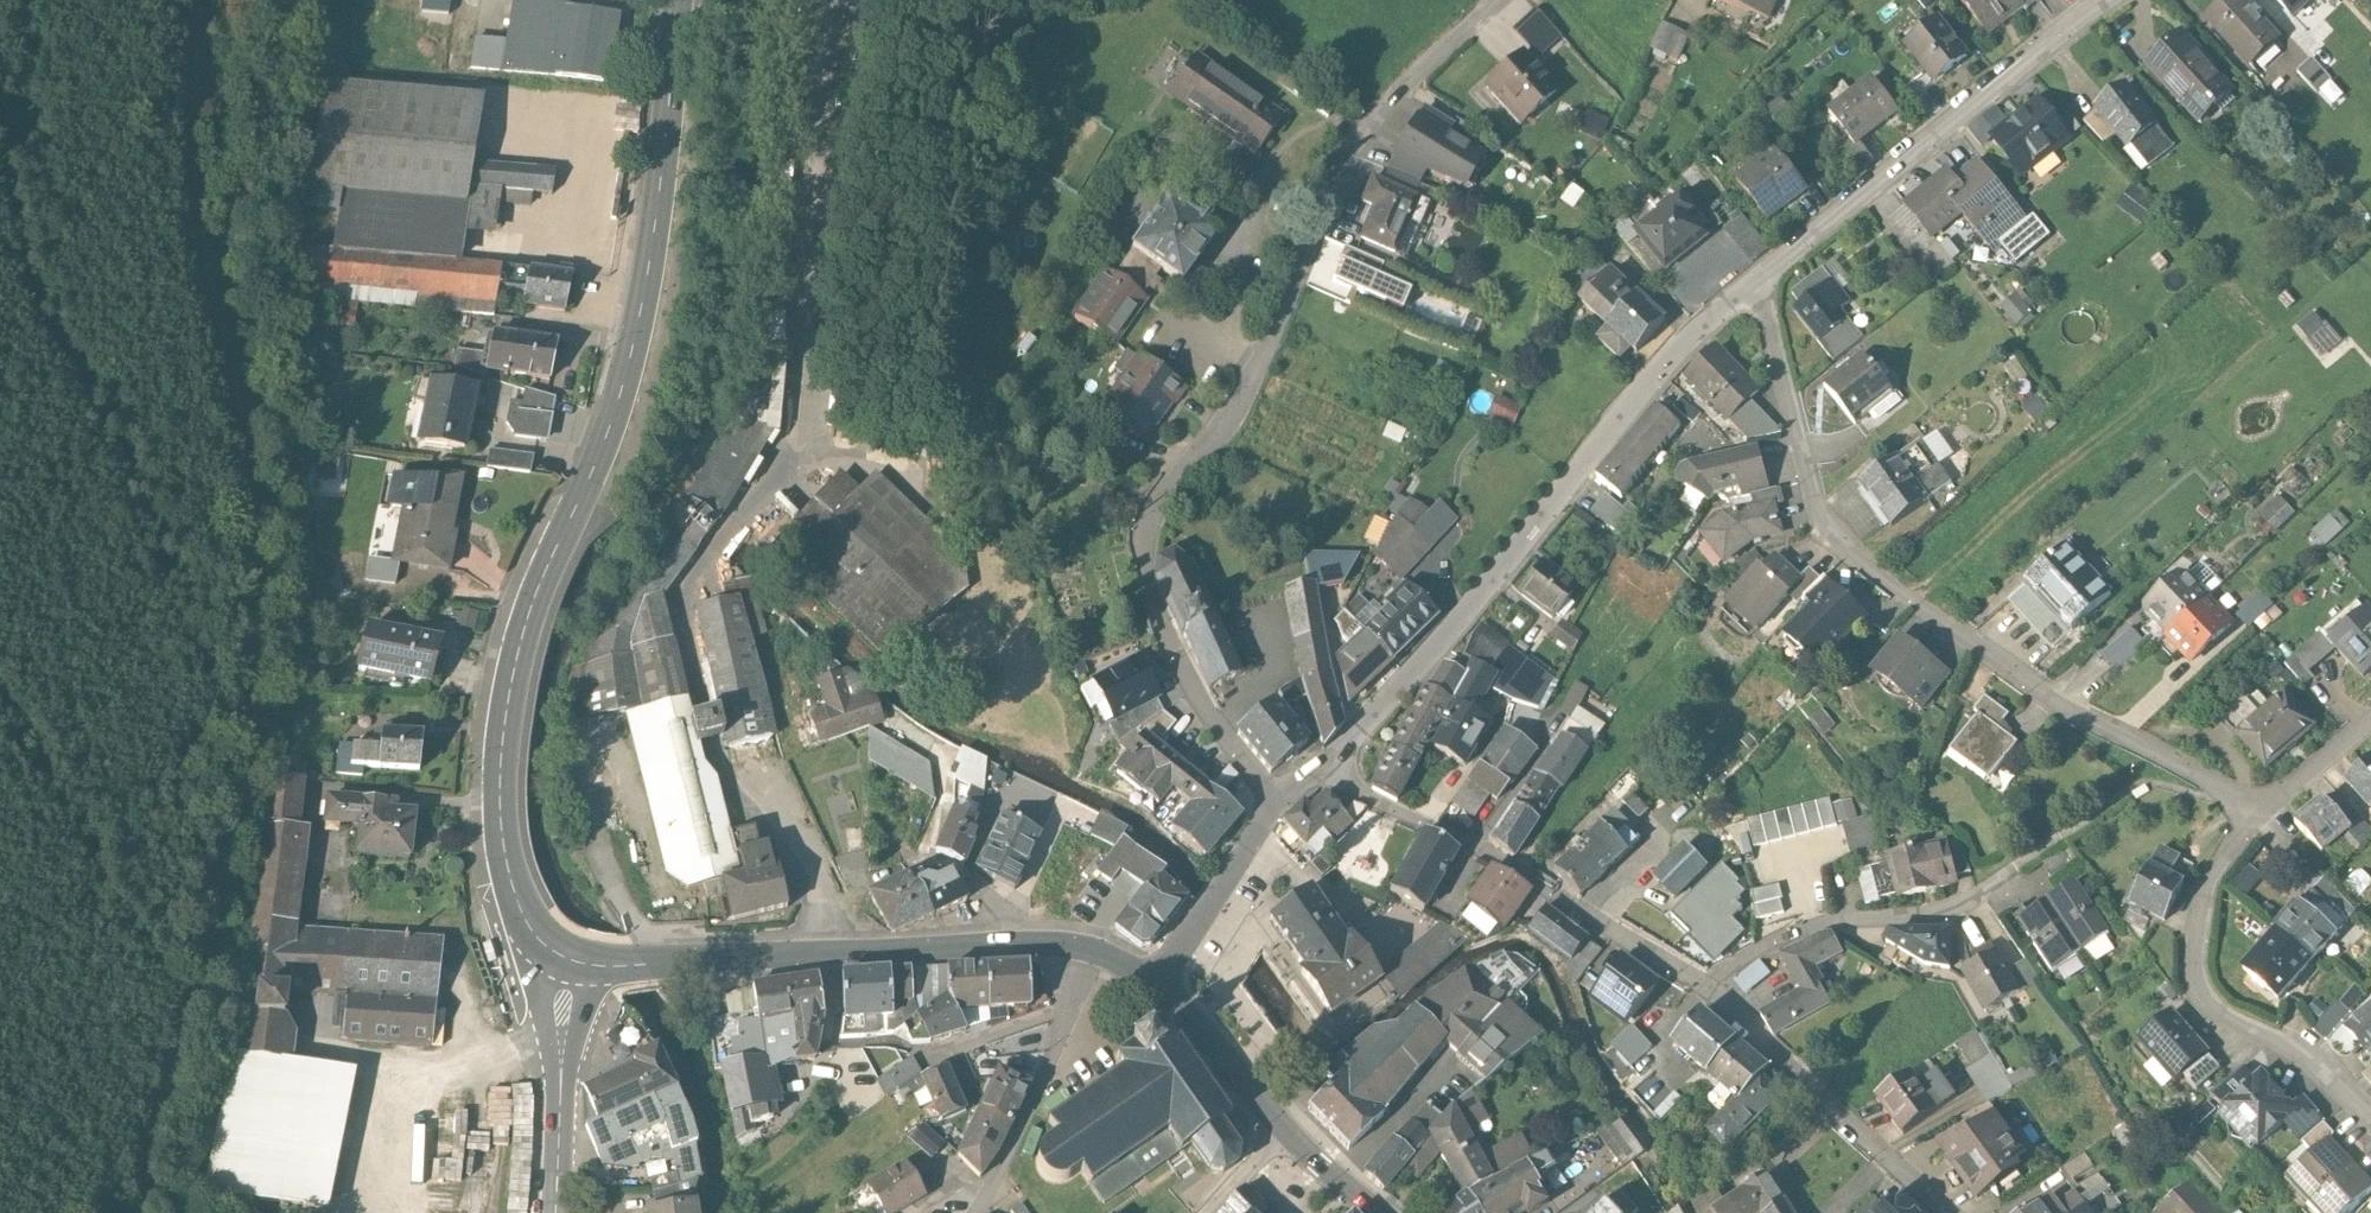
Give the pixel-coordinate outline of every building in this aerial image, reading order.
[(530,0),(514,0),(503,69),(610,86),(622,15),(590,10),(530,0)] [(1756,0),(1727,0),(1752,10),(1756,0)] [(1752,10),(1770,18),(1777,0),(1756,0),(1752,10)] [(1965,4),(1991,36),(1993,35),(1990,32),(2008,18),(2011,20),(2025,8),(2018,0),(1970,0),(1965,4)] [(2210,23),(2249,65),(2275,40),(2237,0),(2235,0),(2210,23)] [(2293,20),(2314,0),(2275,0),(2293,20)] [(1517,33),(1539,57),(1560,37),(1539,13),(1517,33)] [(1687,33),(1663,21),(1651,45),(1676,57),(1687,33)] [(1968,59),(1941,25),(1909,49),(1937,84),(1968,59)] [(2176,42),(2147,68),(2196,123),(2198,122),(2195,119),(2208,107),(2211,110),(2229,93),(2208,70),(2211,67),(2209,64),(2206,66),(2198,57),(2200,55),(2188,42),(2189,41),(2182,34),(2175,41),(2176,42)] [(1557,92),(1522,55),(1505,72),(1510,77),(1491,95),(1520,126),(1557,92)] [(1284,119),(1195,60),(1168,100),(1235,144),(1244,150),(1257,159),(1284,119)] [(472,153),(482,94),(324,67),(307,167),(345,174),(464,194),(472,153)] [(1900,114),(1872,79),(1871,80),(1872,81),(1834,112),(1833,111),(1832,112),(1856,142),(1886,118),(1889,122),(1900,114)] [(2126,86),(2096,110),(2127,149),(2131,145),(2149,167),(2173,148),(2155,126),(2157,125),(2126,86)] [(2040,101),(1993,138),(2024,176),(2070,139),(2040,101)] [(1608,118),(1586,108),(1578,127),(1601,136),(1608,118)] [(1426,109),(1419,121),(1445,136),(1452,124),(1426,109)] [(1419,121),(1396,160),(1423,171),(1461,187),(1479,157),(1445,136),(1419,121)] [(1244,150),(1235,144),(1185,217),(1195,223),(1244,150)] [(1809,191),(1777,151),(1738,182),(1770,222),(1809,191)] [(530,202),(531,189),(552,192),(556,167),(472,153),(464,194),(461,219),(496,226),(501,198),(530,202)] [(1396,160),(1389,172),(1417,184),(1423,171),(1396,160)] [(1970,188),(1963,194),(1973,206),(1962,216),(1992,254),(2029,224),(1980,163),(1962,178),(1970,188)] [(295,206),(337,213),(345,174),(307,167),(301,166),(295,206)] [(1389,172),(1384,185),(1412,196),(1417,184),(1389,172)] [(1932,240),(1962,216),(1973,206),(1963,194),(1946,173),(1905,207),(1932,240)] [(461,219),(464,194),(345,174),(337,213),(334,233),(455,252),(461,219)] [(1384,185),(1372,180),(1363,203),(1369,205),(1362,222),(1368,224),(1362,240),(1407,258),(1430,203),(1412,196),(1384,185)] [(1703,215),(1685,195),(1638,234),(1669,272),(1711,237),(1697,220),(1703,215)] [(1185,217),(1167,204),(1132,253),(1135,255),(1162,274),(1209,306),(1222,287),(1201,273),(1196,279),(1190,275),(1216,238),(1195,223),(1185,217)] [(295,239),(332,245),(334,233),(337,213),(295,206),(295,239)] [(1727,232),(1753,263),(1769,249),(1744,218),(1727,232)] [(455,252),(334,233),(332,245),(295,239),(296,277),(494,311),(497,294),(502,262),(455,252)] [(1338,263),(1340,264),(1341,262),(1378,278),(1384,265),(1344,248),(1338,263)] [(1162,274),(1135,255),(1117,281),(1144,300),(1162,274)] [(524,300),(531,267),(502,262),(497,294),(524,300)] [(1341,262),(1340,264),(1332,283),(1403,312),(1411,292),(1378,278),(1341,262)] [(531,266),(531,267),(524,300),(524,302),(564,311),(572,275),(531,266)] [(1645,300),(1613,271),(1582,304),(1608,328),(1632,350),(1636,353),(1666,320),(1652,307),(1655,304),(1648,297),(1645,300)] [(1117,281),(1107,275),(1075,320),(1115,348),(1147,302),(1144,300),(1117,281)] [(1850,302),(1829,275),(1815,285),(1811,280),(1794,293),(1803,305),(1795,311),(1834,361),(1863,338),(1841,310),(1850,302)] [(2016,299),(2002,311),(2017,327),(2030,316),(2016,299)] [(2350,341),(2320,303),(2287,329),(2318,367),(2350,341)] [(1482,320),(1465,314),(1457,335),(1474,342),(1482,320)] [(517,333),(497,329),(492,350),(460,343),(455,360),(487,372),(489,364),(506,368),(505,372),(509,373),(509,370),(550,379),(558,342),(531,336),(533,330),(519,327),(517,333)] [(1632,350),(1608,328),(1598,340),(1621,361),(1632,350)] [(781,348),(751,348),(743,414),(772,431),(781,348)] [(1689,381),(1730,423),(1751,403),(1761,393),(1719,351),(1689,381)] [(1186,391),(1141,360),(1137,366),(1142,370),(1134,382),(1129,378),(1102,416),(1145,446),(1173,405),(1175,407),(1186,391)] [(1863,360),(1827,391),(1853,423),(1890,392),(1863,360)] [(478,384),(419,371),(413,392),(433,399),(426,436),(465,444),(478,384)] [(552,418),(556,398),(526,387),(523,401),(512,399),(507,419),(516,433),(547,440),(551,418),(552,418)] [(1519,407),(1497,397),(1488,417),(1510,427),(1519,407)] [(1781,435),(1751,403),(1730,423),(1750,443),(1781,435)] [(1622,499),(1681,426),(1657,407),(1598,479),(1622,499)] [(717,518),(772,431),(743,414),(736,409),(683,494),(717,518)] [(1681,469),(1672,487),(1709,506),(1715,495),(1741,488),(1767,482),(1758,448),(1681,469)] [(1924,448),(1863,491),(1891,529),(1952,486),(1924,448)] [(438,474),(398,466),(391,498),(412,502),(401,554),(449,564),(457,527),(448,525),(450,514),(454,515),(463,473),(439,468),(438,474)] [(953,547),(879,478),(859,497),(843,478),(782,544),(886,665),(952,608),(922,572),(953,547)] [(1770,493),(1767,482),(1741,488),(1744,500),(1750,498),(1770,493)] [(576,726),(628,719),(685,704),(660,604),(717,518),(683,494),(679,491),(596,602),(590,617),(581,666),(568,667),(576,726)] [(1750,498),(1753,512),(1776,506),(1783,505),(1780,491),(1770,493),(1750,498)] [(1429,514),(1409,501),(1398,517),(1384,542),(1388,546),(1377,558),(1399,578),(1456,520),(1438,504),(1429,514)] [(2280,502),(2260,521),(2275,537),(2295,518),(2280,502)] [(1783,541),(1776,506),(1753,512),(1728,516),(1700,539),(1726,571),(1755,547),(1783,541)] [(2335,515),(2314,537),(2327,550),(2349,527),(2335,515)] [(2071,553),(2027,592),(2067,637),(2111,598),(2071,553)] [(1183,638),(1214,619),(1191,568),(1173,556),(1157,564),(1155,585),(1180,639),(1183,638)] [(1311,590),(1316,589),(1316,592),(1343,586),(1357,558),(1305,556),(1311,590)] [(1577,587),(1537,558),(1514,590),(1553,618),(1577,587)] [(1765,573),(1762,570),(1725,610),(1754,637),(1789,599),(1804,583),(1778,560),(1765,573)] [(2142,614),(2168,642),(2210,603),(2184,574),(2142,614)] [(1810,576),(1804,583),(1789,599),(1798,608),(1804,602),(1809,607),(1825,590),(1810,576)] [(1868,624),(1828,587),(1825,590),(1809,607),(1815,613),(1788,642),(1822,674),(1868,624)] [(1363,633),(1366,636),(1391,662),(1436,618),(1409,588),(1383,614),(1363,633)] [(1285,593),(1296,645),(1325,644),(1316,592),(1316,589),(1311,590),(1285,593)] [(1359,595),(1343,612),(1363,633),(1383,614),(1372,604),(1369,606),(1359,595)] [(736,598),(696,609),(716,702),(723,730),(733,767),(754,762),(769,793),(791,782),(778,755),(736,598)] [(2264,600),(2242,622),(2252,633),(2268,617),(2273,622),(2280,616),(2264,600)] [(2236,630),(2210,603),(2168,642),(2194,669),(2236,630)] [(2324,638),(2337,654),(2365,684),(2370,678),(2370,616),(2361,605),(2324,638)] [(1344,641),(1352,650),(1366,636),(1363,633),(1343,612),(1336,618),(1341,630),(1344,641)] [(411,627),(373,615),(361,659),(393,668),(394,666),(431,676),(437,655),(442,653),(444,644),(441,639),(442,636),(424,631),(426,625),(413,621),(411,627)] [(1241,677),(1214,619),(1183,638),(1208,693),(1241,677)] [(1583,635),(1562,622),(1549,639),(1573,653),(1583,635)] [(1461,659),(1468,663),(1490,673),(1508,648),(1510,644),(1480,624),(1471,639),(1461,659)] [(2146,650),(2133,634),(2103,660),(2116,676),(2146,650)] [(1341,679),(1348,705),(1392,663),(1391,662),(1366,636),(1352,650),(1354,652),(1344,662),(1351,669),(1341,679)] [(2337,654),(2324,638),(2298,659),(2312,675),(2337,654)] [(1944,675),(1898,639),(1869,677),(1915,712),(1944,675)] [(1296,645),(1303,683),(1330,678),(1325,644),(1296,645)] [(1552,679),(1508,648),(1490,673),(1495,676),(1488,690),(1509,701),(1537,709),(1552,679)] [(2312,675),(2298,659),(2286,669),(2305,692),(2317,682),(2312,675)] [(1139,662),(1095,684),(1115,723),(1159,700),(1139,662)] [(1468,663),(1460,674),(1464,676),(1456,690),(1481,703),(1488,690),(1495,676),(1490,673),(1468,663)] [(1442,665),(1424,691),(1449,704),(1456,690),(1464,676),(1460,674),(1442,665)] [(802,750),(885,720),(874,691),(847,701),(837,673),(818,680),(827,705),(790,718),(802,750)] [(1342,730),(1330,678),(1303,683),(1308,701),(1323,749),(1342,730)] [(1308,701),(1303,683),(1282,694),(1289,706),(1308,701)] [(1558,715),(1566,720),(1569,721),(1576,709),(1587,690),(1576,684),(1558,715)] [(1420,689),(1387,751),(1415,766),(1449,704),(1424,691),(1420,689)] [(2318,732),(2288,698),(2238,742),(2268,776),(2318,732)] [(687,710),(685,704),(628,719),(669,876),(687,889),(730,879),(731,884),(745,880),(739,856),(736,857),(714,774),(698,758),(693,738),(723,730),(716,702),(687,710)] [(1974,719),(1982,725),(1999,738),(2010,724),(1986,704),(1974,719)] [(1278,712),(1274,707),(1237,737),(1270,777),(1306,746),(1278,712)] [(1488,728),(1452,708),(1428,751),(1464,771),(1488,728)] [(1576,709),(1569,721),(1595,739),(1602,727),(1576,709)] [(1833,730),(1822,717),(1813,724),(1823,737),(1833,730)] [(375,739),(354,737),(352,757),(420,764),(424,729),(404,727),(405,720),(389,719),(388,725),(377,724),(375,739)] [(1549,746),(1551,747),(1559,734),(1586,752),(1595,739),(1569,721),(1566,720),(1549,746)] [(1999,738),(1982,725),(1955,759),(1991,787),(2017,753),(1999,738)] [(1535,753),(1500,730),(1476,766),(1507,787),(1510,790),(1535,753)] [(931,764),(871,731),(871,757),(935,801),(931,764)] [(1586,752),(1559,734),(1551,747),(1533,774),(1558,791),(1559,792),(1586,752)] [(1141,793),(1169,760),(1144,739),(1116,774),(1141,793)] [(986,762),(961,749),(955,764),(962,767),(955,781),(983,793),(986,762)] [(1415,766),(1387,751),(1367,790),(1396,805),(1416,766),(1415,766)] [(305,756),(273,752),(271,765),(270,764),(264,814),(259,875),(254,919),(295,923),(309,819),(298,818),(305,756)] [(1209,791),(1169,760),(1141,793),(1156,805),(1169,789),(1193,808),(1194,809),(1209,791)] [(1507,787),(1476,766),(1464,785),(1487,800),(1495,805),(1507,787)] [(2346,790),(2370,816),(2370,766),(2346,790)] [(1636,770),(1608,795),(1617,804),(1621,800),(1639,820),(1663,799),(1636,770)] [(1558,791),(1533,774),(1512,805),(1537,822),(1558,791)] [(1487,800),(1464,785),(1449,805),(1451,807),(1473,821),(1487,800)] [(410,852),(415,808),(396,806),(397,797),(329,789),(327,813),(361,817),(358,846),(410,852)] [(1193,808),(1171,833),(1204,862),(1241,819),(1209,791),(1194,809),(1193,808)] [(1320,833),(1330,844),(1351,827),(1341,815),(1333,807),(1324,796),(1308,809),(1301,802),(1277,823),(1301,850),(1320,833)] [(1342,799),(1333,807),(1341,815),(1350,807),(1342,799)] [(1748,822),(1755,849),(1837,828),(1830,801),(1748,822)] [(1537,822),(1512,805),(1486,844),(1511,861),(1537,822)] [(2338,821),(2326,808),(2299,833),(2330,865),(2345,851),(2356,840),(2354,837),(2338,821)] [(1614,811),(1600,824),(1615,839),(1628,827),(1614,811)] [(2349,811),(2338,821),(2354,837),(2359,832),(2364,827),(2349,811)] [(976,821),(955,812),(937,854),(963,865),(976,836),(970,834),(976,821)] [(1004,814),(988,848),(1027,866),(1040,835),(1004,814)] [(1853,859),(1880,852),(1872,821),(1845,828),(1853,859)] [(1615,839),(1600,824),(1549,872),(1576,900),(1627,852),(1615,839)] [(862,827),(845,829),(848,852),(865,850),(862,827)] [(2359,832),(2354,837),(2356,840),(2345,851),(2357,863),(2370,851),(2370,846),(2359,832)] [(1455,854),(1420,834),(1397,875),(1386,893),(1421,913),(1455,854)] [(1120,871),(1135,850),(1137,848),(1123,837),(1098,871),(1111,881),(1120,871)] [(734,897),(728,899),(733,922),(788,909),(778,870),(775,870),(770,846),(739,855),(739,856),(745,880),(731,884),(734,897)] [(1027,866),(988,848),(976,872),(1016,891),(1027,866)] [(1707,868),(1687,848),(1654,881),(1674,901),(1707,868)] [(1165,873),(1135,850),(1120,871),(1146,891),(1153,881),(1157,884),(1159,880),(1165,873)] [(1899,896),(1902,902),(1949,890),(1940,854),(1926,857),(1925,852),(1891,861),(1892,868),(1899,896)] [(2183,868),(2162,858),(2133,918),(2167,934),(2186,895),(2173,889),(2183,868)] [(1712,941),(1723,951),(1743,931),(1732,921),(1743,910),(1736,904),(1741,899),(1728,887),(1736,879),(1722,865),(1671,917),(1704,949),(1712,941)] [(1866,874),(1860,876),(1868,910),(1884,906),(1882,900),(1899,896),(1892,868),(1876,872),(1866,874)] [(2196,874),(2183,868),(2173,889),(2186,895),(2196,874)] [(1527,897),(1488,870),(1464,905),(1467,907),(1503,932),(1527,897)] [(932,888),(921,892),(934,917),(967,902),(954,877),(943,883),(939,873),(926,877),(932,888)] [(934,917),(921,892),(910,878),(869,896),(892,937),(934,917)] [(2249,879),(2233,898),(2249,911),(2264,892),(2249,879)] [(1186,901),(1159,880),(1157,884),(1153,881),(1146,891),(1117,929),(1141,949),(1141,950),(1149,949),(1149,948),(1186,901)] [(2328,888),(2303,914),(2340,945),(2353,929),(2359,923),(2328,888)] [(2078,891),(2049,910),(2082,961),(2111,943),(2078,891)] [(1271,921),(1298,961),(1338,933),(1310,893),(1271,921)] [(1586,940),(1544,909),(1527,932),(1569,962),(1584,942),(1586,940)] [(2049,910),(2020,929),(2053,980),(2082,961),(2049,910)] [(2303,914),(2279,942),(2315,973),(2329,958),(2340,945),(2303,914)] [(405,934),(295,923),(254,919),(243,1003),(237,1044),(290,1055),(294,1026),(283,1025),(288,984),(350,991),(435,998),(442,938),(409,934),(409,932),(405,931),(405,934)] [(1450,931),(1439,924),(1378,976),(1397,997),(1398,996),(1401,999),(1468,942),(1450,931)] [(2340,945),(2329,958),(2342,969),(2366,941),(2353,929),(2340,945)] [(1306,971),(1301,974),(1330,1016),(1378,982),(1342,930),(1338,933),(1298,961),(1306,971)] [(1783,958),(1801,992),(1819,982),(1822,980),(1818,971),(1842,958),(1829,935),(1820,937),(1783,958)] [(1889,935),(1883,944),(1892,951),(1916,964),(1926,970),(1952,973),(1951,935),(1889,935)] [(1599,952),(1584,942),(1569,962),(1564,970),(1574,987),(1599,952)] [(2315,973),(2279,942),(2248,978),(2284,1009),(2315,973)] [(1916,964),(1892,951),(1885,963),(1909,977),(1916,964)] [(1658,985),(1622,957),(1590,1000),(1626,1027),(1658,985)] [(2000,960),(1964,979),(1984,1016),(2020,996),(2000,960)] [(1770,977),(1760,964),(1737,982),(1747,995),(1770,977)] [(1029,966),(988,968),(991,1011),(1029,1009),(1031,1007),(1031,1000),(1030,1000),(1029,966)] [(955,1013),(991,1011),(988,968),(947,970),(948,1000),(955,1013)] [(911,971),(842,975),(845,1018),(843,1018),(841,1038),(866,1035),(866,1019),(893,1018),(893,1004),(913,1002),(911,971)] [(1440,1046),(1455,1058),(1504,1007),(1467,975),(1428,1001),(1375,1049),(1345,1078),(1344,1076),(1310,1110),(1349,1150),(1383,1116),(1382,1116),(1384,1114),(1382,1113),(1440,1046)] [(817,978),(753,987),(757,1014),(758,1022),(740,1025),(745,1064),(768,1062),(794,1059),(794,1061),(816,1059),(823,1014),(817,978)] [(1833,1009),(1819,982),(1801,992),(1762,1015),(1778,1041),(1833,1009)] [(429,1045),(435,998),(350,991),(345,1034),(429,1045)] [(955,1013),(948,1000),(904,1028),(912,1045),(930,1043),(966,1032),(955,1013)] [(1527,1027),(1504,1007),(1455,1058),(1481,1080),(1527,1027)] [(1737,1044),(1701,1012),(1671,1047),(1707,1078),(1737,1044)] [(740,1025),(758,1022),(757,1014),(708,1021),(716,1069),(723,1068),(745,1064),(740,1025)] [(2356,1034),(2370,1051),(2370,1021),(2356,1034)] [(1228,1116),(1166,1025),(1150,1036),(1149,1035),(1131,1046),(1133,1048),(1117,1059),(1126,1073),(1113,1082),(1112,1081),(1089,1097),(1091,1099),(1078,1108),(1077,1106),(1049,1126),(1059,1141),(1051,1147),(1051,1146),(1046,1149),(1044,1150),(1042,1152),(1040,1155),(1039,1158),(1038,1162),(1037,1165),(1038,1169),(1038,1171),(1040,1174),(1041,1177),(1044,1180),(1046,1182),(1049,1183),(1052,1185),(1056,1185),(1058,1185),(1059,1185),(1062,1185),(1065,1184),(1068,1182),(1073,1179),(1072,1178),(1081,1173),(1104,1207),(1190,1147),(1207,1172),(1221,1174),(1234,1166),(1236,1151),(1231,1144),(1243,1137),(1244,1126),(1239,1118),(1228,1116)] [(2212,1066),(2177,1027),(2143,1057),(2179,1096),(2187,1089),(2210,1068),(2212,1066)] [(1625,1034),(1600,1054),(1619,1077),(1630,1068),(1638,1078),(1649,1068),(1652,1066),(1625,1034)] [(2356,1034),(2346,1042),(2368,1068),(2370,1066),(2370,1051),(2356,1034)] [(290,1055),(237,1044),(209,1184),(325,1207),(353,1067),(290,1055)] [(1767,1070),(1737,1044),(1707,1078),(1737,1104),(1759,1082),(1767,1070)] [(637,1066),(586,1089),(587,1126),(603,1164),(624,1155),(620,1144),(633,1138),(643,1162),(664,1153),(666,1160),(674,1157),(682,1184),(701,1176),(698,1151),(694,1134),(690,1119),(658,1046),(634,1057),(637,1066)] [(768,1062),(745,1064),(723,1068),(739,1140),(753,1131),(751,1125),(774,1116),(771,1105),(777,1104),(768,1062)] [(1929,1065),(1878,1102),(1903,1138),(1955,1101),(1929,1065)] [(1632,1104),(1656,1128),(1682,1103),(1649,1068),(1638,1078),(1628,1088),(1638,1098),(1632,1104)] [(2210,1068),(2187,1089),(2202,1104),(2224,1084),(2210,1068)] [(965,1113),(947,1069),(924,1079),(942,1123),(965,1113)] [(1029,1088),(999,1073),(958,1158),(981,1179),(996,1156),(1029,1088)] [(1759,1082),(1737,1104),(1706,1135),(1726,1155),(1779,1101),(1759,1082)] [(2225,1121),(2257,1093),(2247,1083),(2216,1110),(2225,1121)] [(2296,1119),(2265,1085),(2257,1093),(2225,1121),(2261,1161),(2287,1138),(2301,1125),(2296,1119)] [(1493,1184),(1536,1162),(1522,1134),(1478,1158),(1466,1135),(1489,1122),(1474,1094),(1453,1111),(1443,1121),(1430,1136),(1464,1196),(1467,1195),(1493,1184)] [(1430,1136),(1443,1121),(1425,1108),(1393,1140),(1363,1175),(1382,1193),(1430,1136)] [(2296,1119),(2301,1125),(2287,1138),(2304,1157),(2305,1155),(2326,1136),(2320,1130),(2322,1128),(2305,1110),(2296,1119)] [(1959,1139),(1942,1151),(1981,1203),(2023,1172),(2019,1166),(2026,1161),(1995,1120),(1962,1144),(1959,1139)] [(2326,1136),(2305,1155),(2315,1166),(2333,1150),(2336,1147),(2326,1136)] [(2370,1204),(2370,1191),(2333,1150),(2315,1166),(2289,1190),(2309,1212),(2361,1212),(2370,1204)] [(2058,1173),(2076,1196),(2078,1194),(2098,1179),(2086,1155),(2058,1173)] [(1467,1195),(1477,1212),(1513,1212),(1523,1207),(1527,1212),(1536,1212),(1549,1205),(1539,1190),(1542,1187),(1539,1181),(1556,1171),(1547,1157),(1536,1162),(1493,1184),(1467,1195)] [(905,1168),(870,1188),(884,1212),(900,1212),(923,1200),(905,1168)] [(1785,1206),(1767,1177),(1708,1212),(1774,1212),(1785,1206)] [(2098,1179),(2078,1194),(2089,1209),(2110,1194),(2098,1179)] [(2191,1186),(2163,1212),(2218,1212),(2191,1186)] [(1261,1207),(1244,1192),(1223,1210),(1221,1212),(1256,1212),(1261,1207)] [(1638,1212),(1620,1192),(1598,1212),(1637,1212),(1638,1212)] [(2089,1209),(2078,1194),(2076,1196),(2060,1207),(2053,1196),(2030,1212),(2084,1212),(2089,1209)] [(2110,1194),(2089,1209),(2091,1212),(2116,1212),(2121,1209),(2110,1194)] [(1467,1195),(1464,1196),(1451,1207),(1450,1205),(1440,1212),(1477,1212),(1467,1195)] [(1881,1212),(1911,1212),(1896,1198),(1881,1212)]
